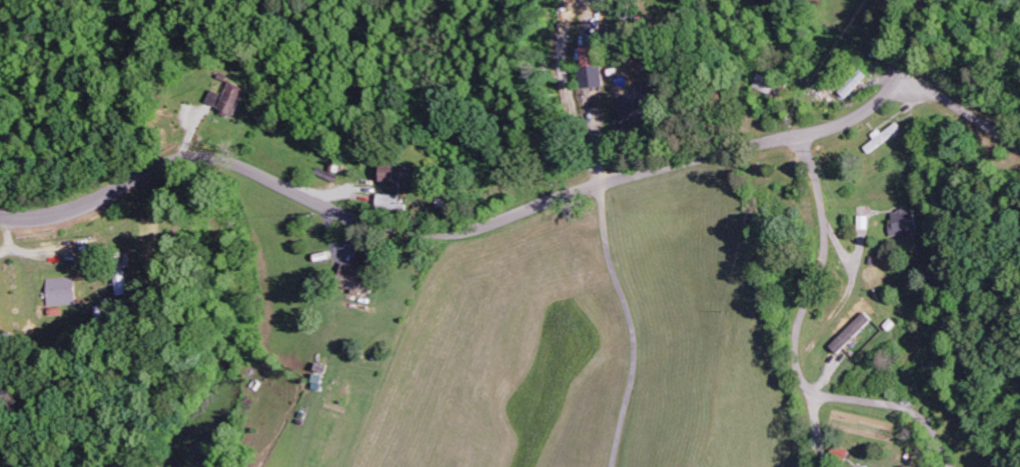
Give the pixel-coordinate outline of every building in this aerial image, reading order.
[(586,90),(607,88),(602,48),(587,49),(589,68),(584,68),(586,90)] [(252,88),(232,81),(228,94),(217,91),(212,106),(242,116),(252,88)] [(630,129),(664,122),(657,88),(624,94),(630,129)] [(867,145),(874,154),(897,139),(899,142),(910,135),(902,123),(887,133),(886,132),(867,145)] [(405,182),(405,167),(390,166),(390,182),(405,182)] [(410,196),(384,195),(384,210),(410,211),(410,196)] [(895,211),(896,223),(892,223),(893,235),(923,234),(922,210),(895,211)] [(80,306),(79,278),(50,279),(51,306),(80,306)] [(834,348),(843,356),(878,318),(869,310),(834,348)]
